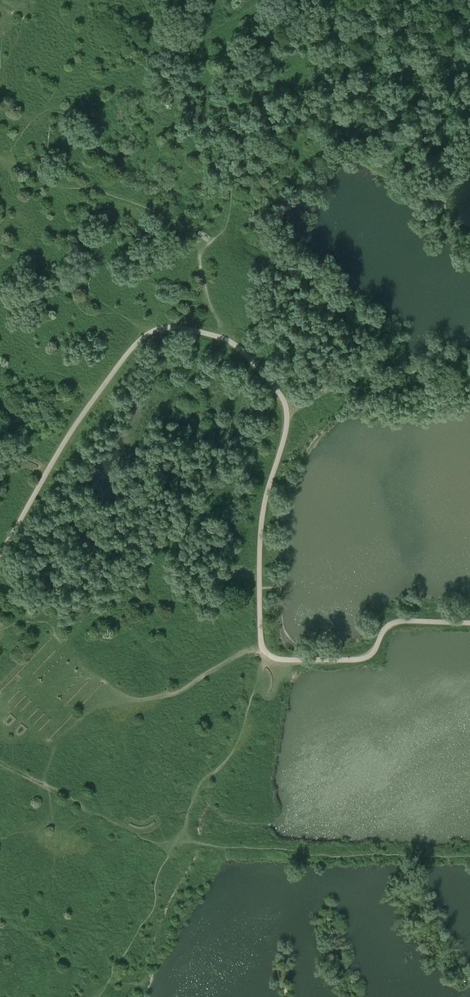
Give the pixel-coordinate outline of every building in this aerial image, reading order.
[(195,231),(197,233),(198,236),(209,243),(213,237),(202,231),(199,231),(196,229),(195,231)]
